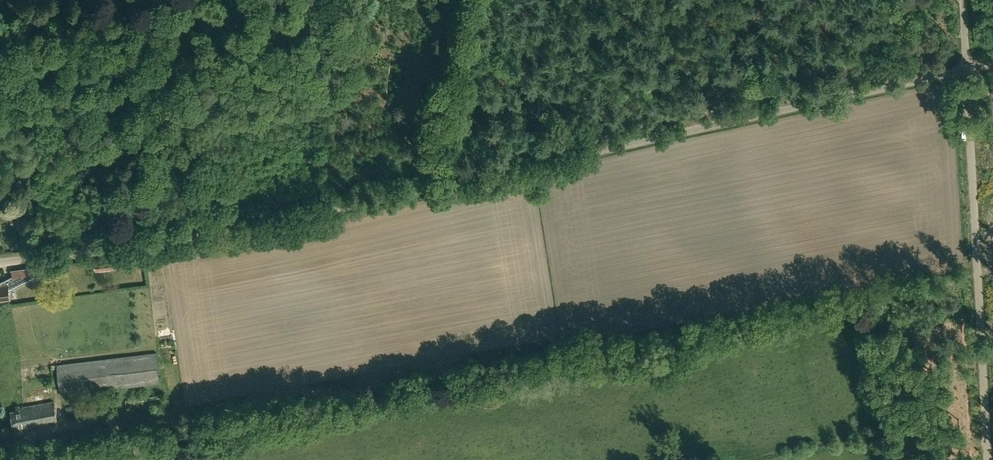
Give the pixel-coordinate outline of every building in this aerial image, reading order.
[(29,216),(27,204),(12,206),(13,218),(29,216)] [(96,272),(115,270),(114,257),(94,260),(96,272)] [(1,300),(1,301),(12,299),(11,291),(43,275),(42,265),(11,270),(12,276),(0,282),(0,300),(1,300)] [(142,287),(151,287),(151,270),(143,270),(142,287)] [(181,347),(169,348),(170,356),(182,356),(181,347)] [(58,366),(62,395),(161,383),(157,353),(58,366)] [(58,421),(55,401),(20,407),(21,409),(11,411),(14,427),(23,425),(24,427),(58,421)]
